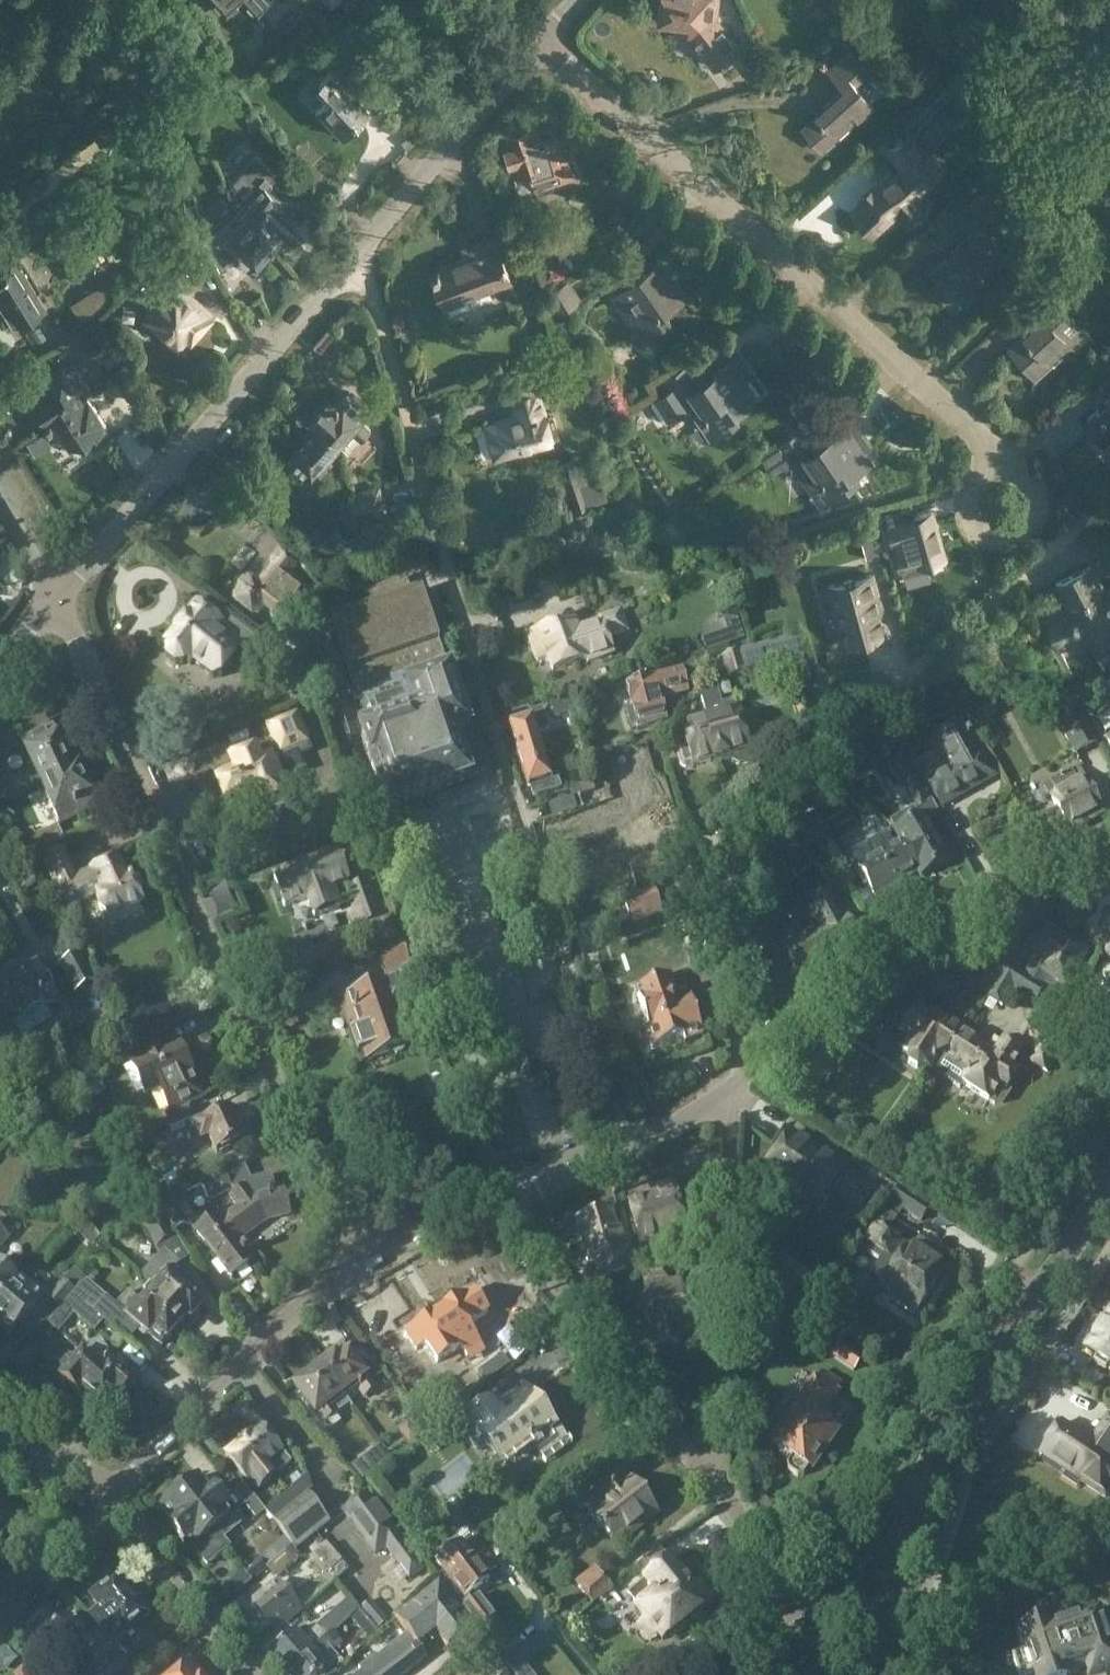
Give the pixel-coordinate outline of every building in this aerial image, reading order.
[(226,13),(240,0),(215,0),(226,13)] [(257,14),(273,0),(245,0),(257,14)] [(329,8),(340,0),(323,0),(329,8)] [(656,21),(688,25),(686,39),(689,39),(713,70),(742,47),(718,17),(720,0),(659,0),(656,21)] [(130,12),(121,19),(127,28),(136,22),(130,12)] [(302,42),(288,55),(292,59),(294,57),(306,70),(304,71),(308,76),(322,62),(319,59),(326,53),(315,42),(308,48),(302,42)] [(757,50),(743,60),(748,67),(762,57),(757,50)] [(800,127),(821,151),(874,103),(859,87),(873,74),(851,50),(827,71),(843,89),(800,127)] [(979,61),(968,70),(978,81),(988,72),(979,61)] [(340,137),(376,102),(352,77),(345,83),(332,69),(319,82),(332,95),(316,111),(340,137)] [(260,87),(250,77),(242,84),(241,86),(251,96),(260,87)] [(127,105),(121,95),(112,101),(118,111),(127,105)] [(508,164),(510,163),(514,175),(530,170),(536,188),(538,187),(543,191),(552,188),(553,182),(573,175),(560,136),(542,142),(535,123),(500,134),(504,147),(502,147),(508,164)] [(911,205),(908,202),(933,180),(919,164),(933,151),(927,146),(911,127),(888,148),(904,165),(851,212),(875,238),(885,229),(881,226),(896,212),(899,216),(911,205)] [(1014,149),(1002,160),(1010,170),(1018,163),(1014,149)] [(252,209),(242,221),(271,247),(273,249),(292,228),(269,207),(278,197),(262,183),(244,202),(252,209)] [(30,195),(23,185),(2,199),(8,209),(30,195)] [(998,213),(981,193),(958,213),(973,231),(945,256),(947,258),(931,272),(956,301),(1009,255),(983,226),(998,213)] [(242,221),(222,243),(251,269),(271,247),(242,221)] [(0,229),(0,230),(0,295),(29,277),(0,229)] [(466,257),(431,271),(445,305),(510,279),(493,236),(463,248),(466,257)] [(618,305),(641,338),(671,317),(666,311),(689,295),(677,278),(684,273),(669,252),(609,294),(618,306),(618,305)] [(1009,350),(1030,374),(1046,360),(1049,364),(1051,363),(1053,365),(1063,357),(1061,354),(1070,346),(1078,354),(1093,339),(1071,314),(1085,301),(1079,294),(1092,283),(1072,260),(1059,272),(1036,293),(1052,310),(1024,335),(1025,336),(1009,350)] [(195,338),(212,318),(208,314),(210,311),(177,282),(174,285),(164,276),(157,284),(167,293),(145,318),(179,348),(191,334),(195,338)] [(29,277),(0,295),(0,302),(14,325),(46,306),(29,277)] [(547,297),(559,316),(582,300),(569,281),(547,297)] [(148,298),(137,292),(131,303),(141,309),(148,298)] [(103,336),(94,322),(78,333),(87,346),(103,336)] [(666,420),(667,421),(696,402),(717,433),(740,418),(736,413),(761,395),(750,378),(753,375),(740,355),(713,373),(714,375),(699,385),(686,366),(661,383),(666,390),(652,400),(653,401),(650,402),(663,422),(666,420)] [(50,425),(53,422),(51,419),(88,397),(88,396),(93,392),(73,360),(62,367),(63,369),(46,380),(48,384),(31,395),(50,425)] [(138,393),(124,370),(111,379),(124,401),(138,393)] [(519,415),(487,424),(496,456),(527,447),(528,449),(552,442),(551,437),(558,435),(554,421),(547,423),(537,389),(535,389),(531,375),(511,381),(515,395),(513,396),(519,415)] [(306,420),(314,427),(335,448),(339,444),(348,452),(359,440),(360,441),(371,429),(361,419),(373,407),(351,387),(336,403),(328,395),(306,420)] [(51,419),(53,422),(69,449),(86,438),(88,441),(105,431),(103,427),(106,425),(88,396),(88,397),(51,419)] [(1097,410),(1098,411),(1084,425),(1100,443),(1109,434),(1109,399),(1097,410)] [(871,446),(853,419),(811,448),(799,430),(760,456),(774,476),(791,464),(820,507),(835,496),(853,483),(849,477),(874,461),(866,449),(871,446)] [(311,474),(335,448),(314,427),(283,461),(306,481),(311,474)] [(579,472),(575,459),(562,463),(576,508),(588,505),(583,490),(598,486),(592,467),(579,472)] [(356,492),(363,520),(383,515),(376,487),(356,492)] [(1080,507),(1086,499),(1078,492),(1071,500),(1080,507)] [(880,530),(883,541),(889,539),(890,543),(892,543),(894,550),(892,551),(893,555),(887,557),(890,567),(896,565),(899,576),(923,569),(921,563),(941,558),(940,554),(944,553),(941,542),(936,543),(928,513),(902,520),(899,507),(882,512),(886,529),(880,530)] [(651,517),(656,524),(669,516),(663,508),(651,517)] [(866,558),(879,554),(873,531),(859,534),(866,558)] [(253,622),(263,610),(284,628),(314,592),(292,574),(297,567),(281,548),(270,561),(274,564),(259,583),(250,576),(229,603),(253,622)] [(1091,565),(1056,583),(1068,607),(1047,617),(1060,643),(1081,632),(1082,635),(1090,631),(1094,640),(1099,641),(1109,635),(1109,621),(1109,585),(1103,589),(1091,565)] [(837,606),(849,644),(886,633),(869,575),(828,587),(834,607),(837,606)] [(427,592),(332,623),(360,708),(368,706),(409,692),(407,687),(451,673),(443,650),(446,649),(427,592)] [(264,671),(276,656),(226,617),(220,624),(198,604),(162,646),(166,649),(164,652),(165,661),(174,668),(184,667),(187,664),(195,666),(210,678),(221,678),(237,659),(236,651),(239,651),(244,655),(244,660),(258,671),(264,671)] [(629,632),(622,611),(590,622),(592,629),(579,633),(574,619),(529,634),(538,660),(548,657),(553,671),(587,659),(588,663),(614,654),(609,639),(629,632)] [(298,625),(276,656),(289,667),(308,655),(298,625)] [(777,660),(772,643),(711,659),(713,664),(723,661),(728,676),(731,675),(732,679),(762,670),(761,665),(777,660)] [(287,670),(283,672),(284,674),(295,704),(313,698),(302,665),(287,670)] [(625,683),(627,687),(633,707),(625,709),(630,727),(638,725),(638,728),(667,719),(662,700),(689,693),(683,667),(653,675),(649,665),(630,670),(633,681),(625,683)] [(475,728),(470,730),(451,673),(407,687),(409,692),(368,706),(371,715),(369,715),(375,730),(362,735),(386,808),(471,780),(469,777),(489,770),(475,728)] [(698,688),(708,722),(719,759),(730,755),(733,762),(739,765),(748,763),(751,757),(749,750),(750,749),(738,707),(723,711),(716,684),(698,688)] [(1098,743),(1074,694),(1050,707),(1075,755),(1098,743)] [(566,698),(550,703),(555,719),(571,714),(566,698)] [(510,725),(519,756),(543,749),(538,733),(549,730),(543,708),(529,712),(528,708),(511,713),(514,724),(510,725)] [(230,766),(211,773),(228,817),(288,794),(283,781),(307,772),(301,757),(312,753),(298,713),(265,725),(274,749),(271,750),(270,747),(229,762),(230,766)] [(343,714),(328,718),(336,742),(337,742),(349,737),(350,737),(343,714)] [(34,725),(38,735),(39,734),(51,729),(47,718),(34,725)] [(940,809),(998,777),(981,748),(979,750),(963,721),(931,738),(947,768),(924,781),(940,809)] [(673,737),(679,757),(681,765),(687,768),(719,759),(708,722),(682,729),(683,734),(673,737)] [(43,785),(72,771),(52,728),(51,729),(39,734),(23,742),(36,770),(6,784),(1,774),(0,775),(0,805),(43,785)] [(528,787),(529,787),(533,798),(561,789),(557,776),(551,778),(543,749),(519,756),(528,787)] [(894,828),(895,830),(902,842),(917,869),(919,873),(920,875),(945,860),(922,821),(938,812),(932,801),(931,801),(906,756),(890,764),(914,807),(889,821),(894,829),(894,828)] [(845,786),(856,774),(844,763),(833,775),(845,786)] [(72,771),(43,785),(60,823),(98,805),(80,767),(72,771)] [(569,785),(572,797),(573,797),(595,790),(589,768),(578,771),(581,781),(569,785)] [(1045,816),(1056,835),(1068,829),(1069,832),(1102,814),(1077,768),(1051,783),(1058,796),(1051,800),(1057,810),(1045,816)] [(819,812),(841,788),(828,776),(805,800),(819,812)] [(788,823),(795,830),(793,831),(810,849),(827,832),(811,815),(810,815),(803,821),(796,814),(788,823)] [(35,837),(32,831),(18,838),(27,858),(64,841),(57,826),(35,837)] [(874,899),(919,873),(917,869),(902,842),(895,830),(892,832),(891,830),(845,856),(863,888),(867,886),(874,899)] [(792,865),(810,849),(793,831),(775,848),(792,865)] [(350,841),(347,832),(328,839),(331,848),(350,841)] [(696,846),(680,841),(676,854),(691,859),(696,846)] [(377,918),(365,884),(352,849),(314,864),(273,879),(283,907),(303,899),(310,917),(352,900),(355,909),(351,911),(356,926),(377,918)] [(59,850),(40,860),(66,911),(99,896),(111,924),(128,916),(126,911),(144,903),(133,878),(128,880),(118,858),(93,869),(73,877),(59,850)] [(634,886),(663,877),(657,858),(628,867),(634,886)] [(662,911),(653,888),(623,898),(632,921),(662,911)] [(805,910),(817,931),(831,957),(858,942),(842,915),(841,916),(829,896),(805,910)] [(1077,904),(1060,914),(1081,929),(1091,913),(1077,904)] [(375,950),(387,945),(400,940),(391,916),(378,920),(366,925),(375,950)] [(1027,977),(1044,988),(1050,992),(1057,981),(1065,986),(1087,950),(1048,925),(1032,951),(1039,956),(1027,977)] [(799,975),(831,957),(817,931),(785,949),(762,945),(760,958),(789,963),(791,961),(799,975)] [(1109,956),(1109,941),(1101,950),(1109,956)] [(362,1065),(391,1055),(396,1057),(402,1055),(405,1050),(412,1047),(405,1026),(401,1028),(398,1020),(420,1012),(408,978),(414,977),(401,942),(388,946),(388,947),(376,951),(388,983),(339,1001),(362,1065)] [(95,983),(80,955),(59,967),(74,994),(95,983)] [(997,979),(1013,988),(1021,976),(999,962),(991,975),(997,979)] [(37,965),(10,981),(38,1028),(63,1013),(58,1005),(60,1004),(37,965)] [(674,1004),(670,994),(687,988),(682,974),(636,990),(649,1029),(645,1030),(652,1050),(684,1039),(686,1044),(704,1037),(691,998),(674,1004)] [(1027,977),(1025,979),(1021,976),(1013,988),(1035,1002),(1044,988),(1027,977)] [(1001,1007),(1013,988),(997,979),(985,997),(1001,1007)] [(38,1028),(10,981),(0,987),(0,1026),(5,1035),(7,1034),(12,1043),(38,1028)] [(1064,991),(1057,986),(1053,992),(1060,998),(1064,991)] [(897,1030),(911,1039),(903,1052),(907,1055),(907,1065),(917,1071),(926,1067),(930,1071),(940,1056),(943,1059),(960,1034),(962,1034),(965,1029),(952,1021),(948,1027),(928,1013),(914,1004),(897,1030)] [(968,1075),(962,1085),(993,1105),(1003,1103),(1010,1093),(1006,1090),(1016,1074),(1010,1069),(1029,1040),(1038,1046),(1028,1061),(1047,1074),(1064,1049),(1048,1039),(1026,1025),(1011,1049),(1003,1044),(998,1051),(988,1045),(985,1050),(962,1034),(960,1034),(943,1059),(968,1075)] [(145,1097),(159,1091),(169,1113),(165,1115),(166,1118),(193,1105),(206,1099),(193,1072),(180,1045),(158,1056),(157,1052),(147,1057),(146,1054),(129,1063),(145,1097)] [(86,1089),(95,1102),(108,1091),(97,1079),(86,1089)] [(250,1102),(256,1114),(267,1108),(261,1096),(250,1102)] [(244,1140),(229,1108),(201,1122),(193,1105),(166,1118),(170,1126),(168,1128),(175,1144),(197,1133),(201,1140),(209,1136),(217,1153),(244,1140)] [(790,1130),(764,1170),(819,1206),(844,1168),(790,1130)] [(232,1190),(225,1175),(201,1185),(209,1201),(232,1190)] [(650,1190),(653,1200),(628,1207),(642,1252),(661,1247),(659,1238),(685,1231),(671,1185),(650,1190)] [(239,1209),(221,1222),(236,1242),(267,1219),(288,1214),(283,1191),(255,1197),(253,1198),(244,1186),(230,1197),(239,1209)] [(878,1291),(882,1294),(882,1297),(887,1300),(890,1299),(914,1315),(943,1271),(885,1232),(901,1209),(919,1221),(928,1208),(898,1189),(891,1202),(864,1243),(865,1244),(862,1249),(878,1260),(870,1273),(884,1282),(878,1291)] [(165,1190),(154,1196),(160,1206),(170,1200),(165,1190)] [(189,1208),(180,1195),(160,1207),(175,1231),(186,1224),(180,1214),(189,1208)] [(628,1271),(637,1269),(635,1259),(631,1248),(623,1251),(623,1250),(624,1249),(613,1211),(576,1222),(588,1262),(597,1259),(599,1260),(597,1264),(599,1273),(603,1275),(604,1278),(628,1271)] [(173,1238),(158,1214),(145,1222),(160,1246),(173,1238)] [(241,1248),(236,1242),(221,1222),(217,1216),(197,1231),(231,1276),(250,1262),(245,1254),(248,1251),(244,1246),(241,1248)] [(708,1218),(698,1220),(701,1233),(711,1231),(708,1218)] [(75,1232),(80,1236),(90,1225),(86,1220),(85,1221),(75,1232)] [(0,1229),(0,1251),(11,1239),(0,1229)] [(681,1246),(635,1259),(637,1269),(638,1271),(642,1271),(642,1270),(670,1267),(686,1264),(681,1246)] [(164,1252),(141,1278),(150,1285),(155,1289),(167,1300),(158,1311),(164,1315),(161,1318),(175,1331),(187,1317),(192,1322),(205,1307),(187,1291),(191,1286),(172,1270),(177,1264),(164,1252)] [(21,1280),(20,1279),(8,1269),(11,1266),(2,1258),(0,1260),(0,1304),(21,1280)] [(672,1284),(672,1283),(670,1267),(642,1270),(642,1271),(644,1288),(664,1286),(672,1284)] [(74,1269),(64,1281),(75,1291),(85,1279),(74,1269)] [(10,1337),(47,1294),(37,1286),(35,1288),(22,1276),(20,1279),(21,1280),(0,1304),(0,1328),(10,1337)] [(60,1309),(63,1305),(75,1291),(64,1281),(63,1281),(47,1298),(60,1309)] [(672,1284),(664,1286),(664,1291),(646,1294),(652,1351),(684,1347),(683,1339),(693,1338),(688,1288),(678,1289),(677,1282),(672,1283),(672,1284)] [(63,1305),(75,1316),(84,1305),(93,1294),(81,1284),(75,1291),(63,1305)] [(128,1292),(115,1308),(147,1336),(149,1335),(162,1346),(175,1331),(161,1318),(164,1315),(158,1311),(167,1300),(155,1289),(141,1304),(128,1292)] [(426,1345),(429,1350),(428,1354),(431,1359),(435,1360),(437,1363),(461,1347),(470,1361),(484,1352),(468,1327),(488,1314),(473,1289),(405,1333),(416,1350),(426,1345)] [(93,1294),(84,1305),(103,1322),(112,1312),(93,1294)] [(94,1333),(103,1322),(84,1305),(75,1316),(94,1333)] [(1096,1357),(1093,1362),(1106,1371),(1109,1366),(1109,1310),(1101,1323),(1096,1324),(1092,1330),(1094,1335),(1084,1349),(1096,1357)] [(537,1348),(520,1325),(498,1340),(515,1364),(537,1348)] [(862,1359),(836,1342),(829,1354),(854,1371),(862,1359)] [(23,1370),(37,1353),(29,1345),(14,1362),(23,1370)] [(341,1346),(319,1362),(346,1399),(357,1390),(364,1398),(374,1390),(341,1346)] [(141,1379),(108,1351),(96,1365),(83,1353),(76,1361),(70,1356),(53,1374),(84,1401),(86,1397),(105,1413),(112,1405),(115,1408),(141,1379)] [(503,1372),(495,1361),(478,1375),(486,1385),(503,1372)] [(296,1384),(325,1423),(350,1404),(346,1399),(319,1362),(312,1368),(314,1371),(296,1384)] [(837,1432),(819,1421),(837,1394),(835,1393),(841,1384),(822,1371),(815,1381),(813,1379),(787,1417),(778,1411),(771,1421),(781,1427),(770,1443),(792,1458),(787,1466),(789,1472),(798,1478),(804,1476),(809,1469),(811,1470),(837,1432)] [(476,1434),(501,1466),(531,1443),(541,1457),(566,1439),(527,1388),(482,1423),(473,1410),(462,1419),(474,1435),(476,1434)] [(410,1423),(424,1441),(434,1433),(420,1415),(410,1423)] [(1108,1500),(1109,1497),(1109,1437),(1101,1450),(1060,1424),(1040,1455),(1108,1500)] [(260,1426),(246,1437),(276,1474),(279,1471),(289,1463),(260,1426)] [(428,1447),(438,1439),(434,1433),(424,1441),(428,1447)] [(272,1477),(276,1474),(246,1437),(224,1455),(246,1482),(250,1478),(258,1488),(272,1477)] [(375,1467),(354,1450),(343,1463),(364,1480),(375,1467)] [(197,1476),(178,1491),(213,1534),(216,1531),(222,1538),(223,1537),(239,1525),(230,1514),(228,1515),(223,1509),(227,1506),(213,1489),(209,1492),(197,1476)] [(279,1529),(285,1537),(292,1546),(296,1551),(317,1534),(330,1524),(308,1496),(312,1492),(308,1476),(307,1477),(265,1512),(268,1516),(279,1529)] [(587,1512),(615,1547),(656,1514),(628,1479),(619,1486),(617,1483),(591,1504),(593,1507),(587,1512)] [(241,1485),(234,1491),(256,1519),(263,1513),(241,1485)] [(216,1531),(213,1534),(178,1491),(159,1506),(172,1522),(169,1525),(183,1542),(186,1540),(206,1565),(226,1549),(230,1546),(223,1537),(222,1538),(216,1531)] [(367,1495),(344,1512),(376,1555),(384,1548),(408,1581),(425,1569),(392,1524),(390,1526),(367,1495)] [(461,1514),(449,1500),(436,1511),(448,1525),(461,1514)] [(11,1518),(0,1509),(0,1531),(11,1518)] [(274,1533),(279,1529),(268,1516),(266,1518),(263,1518),(258,1521),(258,1527),(262,1531),(267,1532),(271,1529),(274,1533)] [(266,1556),(273,1563),(289,1549),(288,1549),(292,1546),(285,1537),(258,1560),(259,1561),(266,1556)] [(436,1562),(449,1580),(485,1553),(474,1539),(464,1547),(461,1543),(436,1562)] [(309,1604),(310,1605),(349,1571),(326,1546),(310,1560),(323,1576),(296,1599),(289,1590),(286,1593),(277,1583),(249,1606),(274,1635),(303,1612),(309,1604)] [(277,1579),(298,1560),(296,1558),(299,1555),(296,1551),(292,1546),(288,1549),(289,1549),(273,1563),(267,1568),(277,1579)] [(643,1582),(627,1594),(636,1605),(634,1609),(642,1621),(638,1625),(651,1642),(657,1637),(660,1641),(713,1598),(701,1583),(694,1589),(661,1548),(636,1567),(644,1578),(642,1580),(643,1582)] [(496,1568),(485,1553),(449,1580),(464,1599),(489,1579),(486,1575),(496,1568)] [(257,1559),(242,1571),(251,1582),(267,1568),(273,1563),(266,1556),(259,1561),(258,1560),(257,1559)] [(613,1590),(595,1568),(576,1584),(594,1605),(613,1590)] [(243,1589),(251,1582),(242,1571),(229,1583),(238,1593),(243,1589)] [(100,1626),(97,1629),(108,1642),(111,1640),(110,1639),(120,1630),(123,1634),(147,1615),(115,1577),(91,1596),(101,1608),(91,1616),(100,1626)] [(394,1620),(407,1636),(416,1647),(434,1632),(448,1650),(461,1639),(474,1630),(460,1612),(438,1585),(394,1620)] [(268,1656),(284,1674),(323,1639),(324,1640),(333,1633),(351,1618),(360,1610),(359,1610),(350,1598),(316,1629),(313,1632),(312,1632),(311,1633),(304,1625),(268,1656)] [(371,1599),(359,1610),(360,1610),(379,1634),(391,1624),(371,1599)] [(473,1602),(460,1612),(474,1630),(475,1629),(495,1655),(500,1662),(502,1660),(501,1659),(506,1656),(512,1652),(507,1645),(512,1641),(497,1621),(491,1626),(486,1620),(473,1602)] [(370,1641),(379,1634),(360,1610),(351,1618),(370,1641)] [(1082,1668),(1086,1667),(1089,1674),(1096,1674),(1109,1670),(1109,1647),(1100,1617),(1052,1633),(1049,1625),(1021,1635),(1026,1650),(1012,1655),(1014,1663),(980,1674),(1085,1674),(1082,1668)] [(72,1669),(78,1674),(96,1674),(110,1661),(100,1651),(108,1642),(97,1629),(87,1639),(67,1619),(44,1642),(71,1670),(72,1669)] [(284,1674),(285,1674),(318,1674),(326,1668),(327,1670),(339,1659),(334,1653),(343,1644),(333,1633),(324,1640),(323,1639),(284,1674)] [(416,1647),(407,1636),(357,1674),(377,1674),(416,1647)] [(427,1659),(421,1651),(416,1647),(377,1674),(406,1674),(427,1659)] [(198,1672),(193,1667),(188,1667),(186,1664),(174,1674),(198,1674),(198,1672)]
